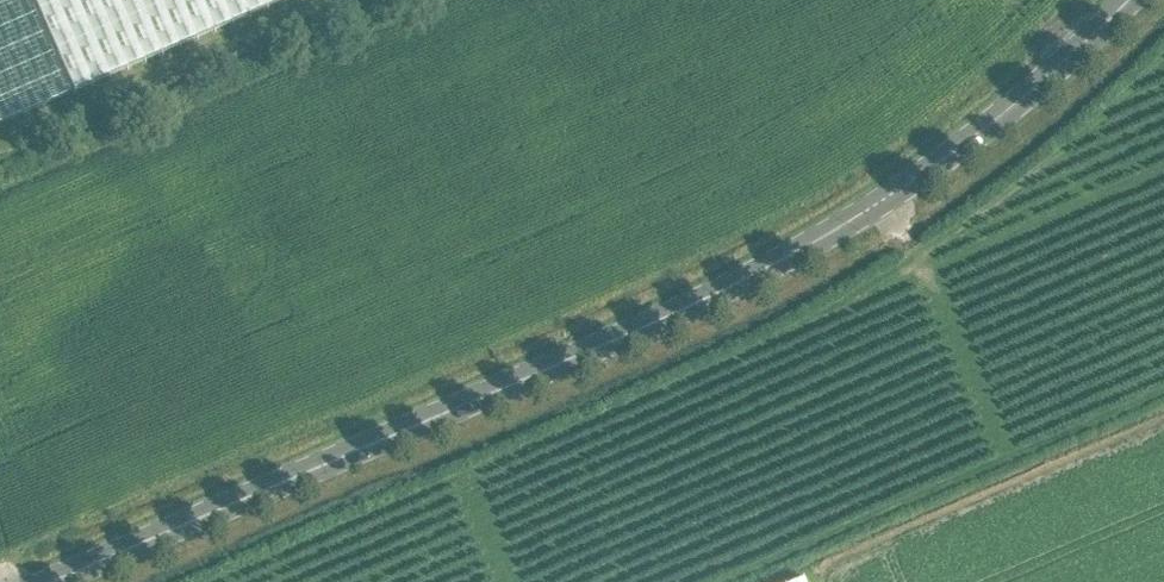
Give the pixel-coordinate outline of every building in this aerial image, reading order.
[(284,0),(0,0),(0,123),(284,0)]
